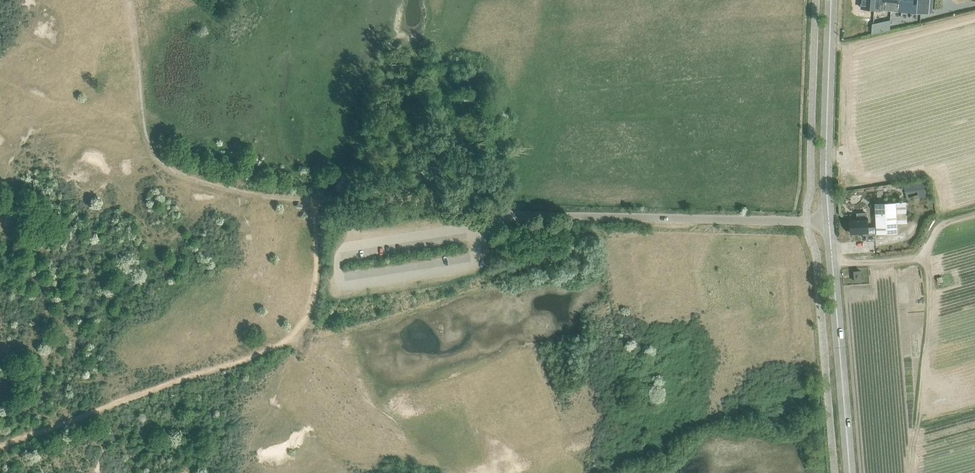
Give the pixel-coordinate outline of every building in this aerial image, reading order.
[(930,13),(931,0),(863,0),(862,6),(883,8),(883,10),(930,13)] [(919,196),(926,195),(924,180),(917,181),(918,191),(919,196)] [(897,223),(907,223),(907,212),(907,203),(896,203),(876,204),(877,234),(897,233),(897,223)] [(852,234),(866,233),(867,241),(876,240),(875,227),(869,228),(868,218),(851,219),(852,234)] [(855,272),(856,282),(863,281),(862,271),(855,272)]
